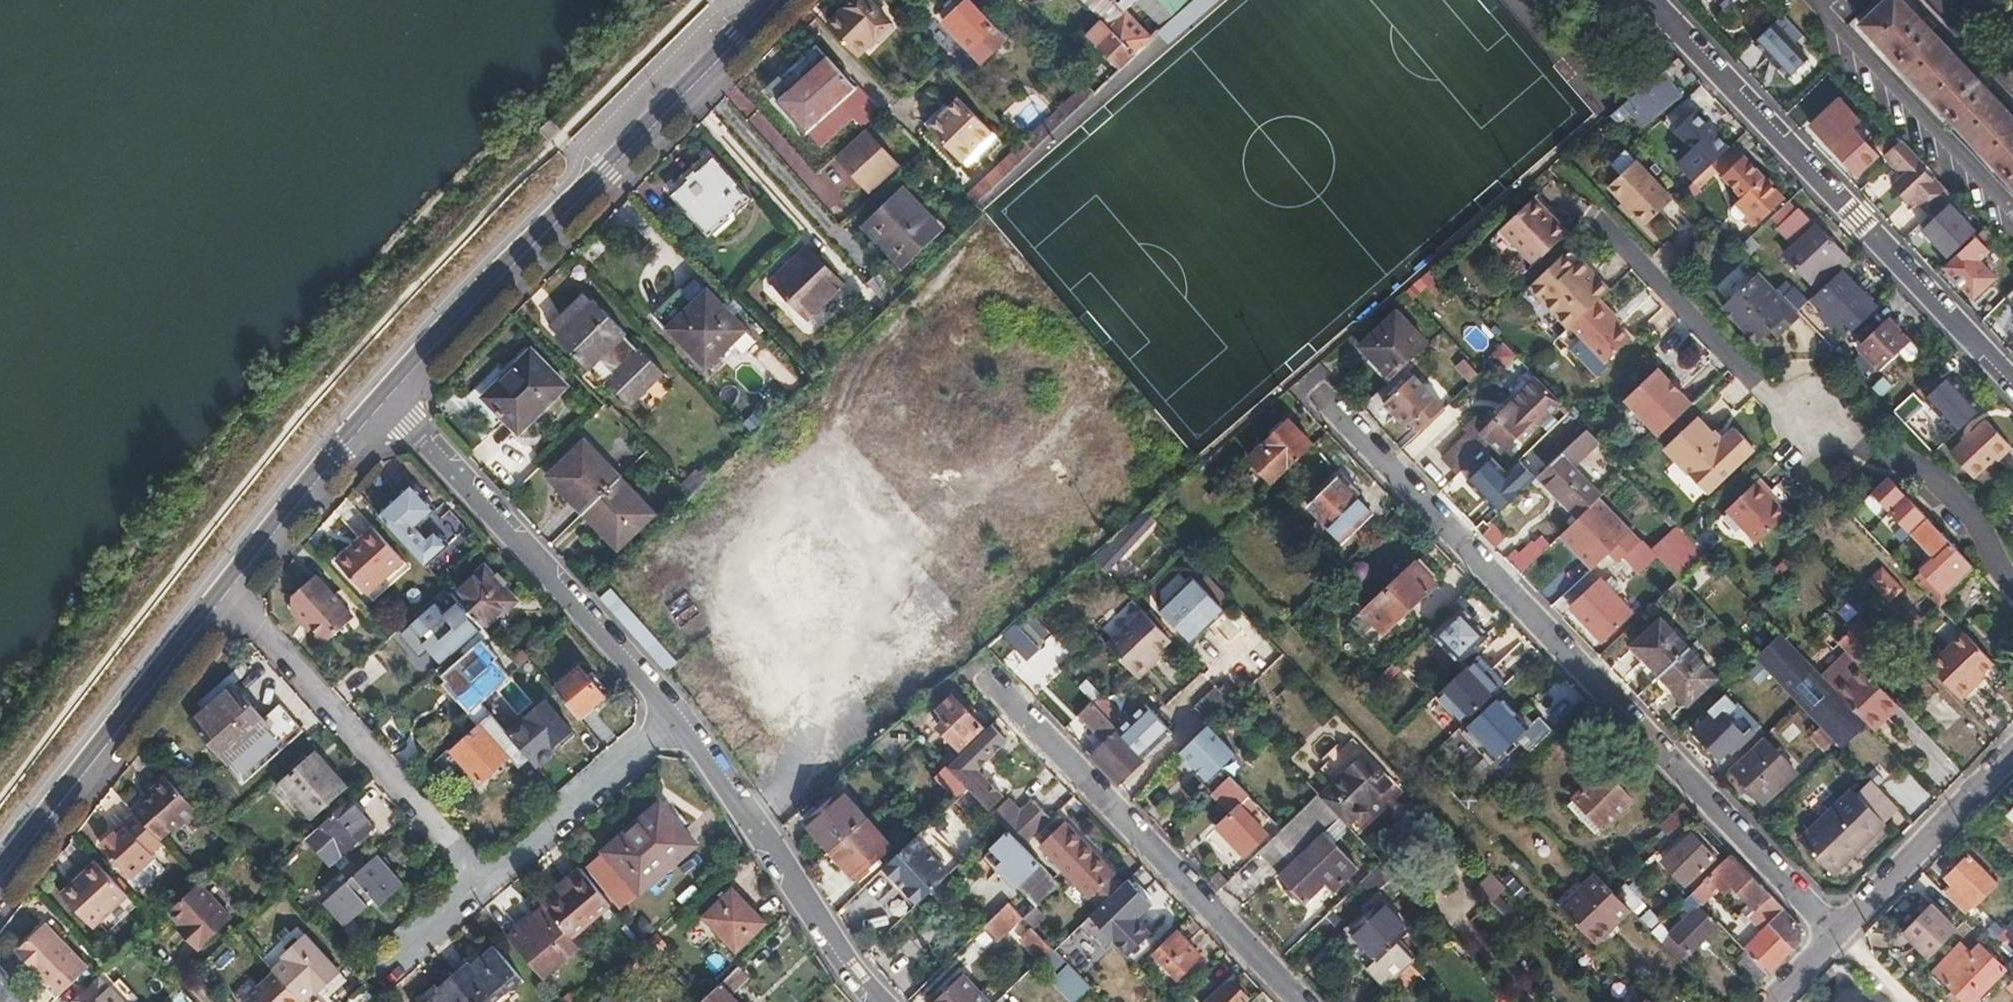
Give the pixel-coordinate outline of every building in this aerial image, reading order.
[(835,34),(860,60),(892,27),(866,0),(860,0),(847,13),(852,18),(835,34)] [(944,21),(971,49),(994,25),(971,0),(950,0),(946,3),(954,12),(944,21)] [(1102,18),(1110,26),(1126,11),(1137,0),(1083,0),(1102,18)] [(1174,14),(1165,23),(1152,36),(1146,41),(1120,66),(1118,68),(1098,87),(1119,107),(1226,5),(1231,0),(1189,0),(1174,14)] [(1165,23),(1174,14),(1160,0),(1141,0),(1165,23)] [(1727,12),(1738,2),(1740,0),(1717,0),(1727,12)] [(1863,24),(1920,87),(2006,175),(2012,183),(2012,118),(1937,37),(1902,0),(1888,0),(1863,24)] [(1102,18),(1086,34),(1120,66),(1146,41),(1152,36),(1126,11),(1110,26),(1102,18)] [(831,30),(835,34),(852,18),(847,13),(831,30)] [(1782,14),(1753,42),(1787,77),(1808,57),(1793,41),(1801,33),(1782,14)] [(857,85),(828,55),(800,79),(791,68),(769,88),(807,131),(857,85)] [(1663,72),(1661,74),(1650,83),(1612,116),(1618,123),(1629,113),(1642,127),(1681,94),(1663,72)] [(1095,90),(1087,82),(1055,112),(1025,140),(1033,149),(1095,90)] [(857,85),(807,131),(836,163),(839,159),(869,191),(918,146),(885,113),(857,85)] [(949,115),(946,112),(931,127),(963,159),(992,130),(961,97),(951,106),(954,110),(949,115)] [(1858,174),(1878,154),(1873,148),(1854,128),(1861,120),(1840,97),(1810,125),(1858,174)] [(1712,164),(1729,148),(1695,111),(1675,130),(1692,148),(1677,162),(1694,180),(1712,164)] [(1953,193),(1902,138),(1885,154),(1903,174),(1892,184),(1907,203),(1913,196),(1930,214),(1953,193)] [(1785,199),(1733,144),(1729,148),(1712,164),(1742,196),(1736,202),(1746,213),(1757,225),(1785,199)] [(716,156),(672,194),(710,235),(752,197),(716,156)] [(1638,161),(1611,187),(1646,225),(1673,199),(1638,161)] [(903,187),(863,224),(878,241),(882,237),(907,264),(944,229),(903,187)] [(1539,194),(1536,198),(1550,212),(1551,213),(1554,210),(1539,194)] [(1550,212),(1536,198),(1501,231),(1535,267),(1570,233),(1557,220),(1553,224),(1546,217),(1550,212)] [(1746,213),(1736,202),(1731,208),(1729,214),(1735,219),(1741,219),(1746,213)] [(1790,202),(1776,215),(1783,222),(1797,210),(1790,202)] [(1950,205),(1923,230),(1947,256),(1974,231),(1950,205)] [(1797,210),(1783,222),(1770,235),(1780,245),(1806,220),(1797,210)] [(1551,213),(1550,212),(1546,217),(1553,224),(1557,220),(1551,213)] [(1785,256),(1818,291),(1840,270),(1850,261),(1816,226),(1785,256)] [(1986,227),(1944,267),(1973,297),(1995,276),(1979,259),(1988,250),(1992,254),(2003,243),(1986,227)] [(808,246),(773,279),(808,317),(844,283),(808,246)] [(1573,250),(1566,257),(1575,267),(1582,259),(1573,250)] [(1531,291),(1569,332),(1575,326),(1601,301),(1611,290),(1601,279),(1597,283),(1587,273),(1591,269),(1582,259),(1575,267),(1566,257),(1546,277),(1554,286),(1548,293),(1539,283),(1531,291)] [(1601,279),(1591,269),(1587,273),(1597,283),(1601,279)] [(1818,291),(1811,297),(1848,335),(1876,308),(1840,270),(1818,291)] [(879,272),(868,282),(889,306),(900,294),(879,272)] [(1783,297),(1761,274),(1749,285),(1741,286),(1733,293),(1733,301),(1724,309),(1758,346),(1772,333),(1780,325),(1787,333),(1802,318),(1796,311),(1783,297)] [(1546,277),(1539,283),(1548,293),(1554,286),(1546,277)] [(708,288),(667,328),(707,368),(747,328),(708,288)] [(1793,288),(1783,297),(1796,311),(1806,302),(1793,288)] [(547,328),(553,335),(591,300),(584,292),(547,328)] [(593,297),(591,300),(623,334),(626,332),(593,297)] [(591,300),(553,335),(586,370),(591,366),(602,378),(627,405),(634,399),(630,395),(651,377),(654,379),(661,373),(635,347),(633,348),(621,336),(623,334),(591,300)] [(1601,301),(1575,326),(1608,362),(1631,339),(1610,317),(1613,315),(1601,301)] [(1361,346),(1391,378),(1427,344),(1396,313),(1361,346)] [(1888,318),(1859,346),(1881,368),(1899,352),(1910,341),(1888,318)] [(1780,325),(1772,333),(1779,341),(1787,333),(1780,325)] [(586,370),(553,335),(552,337),(584,372),(586,370)] [(1608,362),(1585,338),(1574,348),(1600,376),(1611,366),(1608,362)] [(1910,341),(1899,352),(1906,360),(1912,360),(1917,355),(1918,349),(1910,341)] [(1497,342),(1488,354),(1503,365),(1512,354),(1497,342)] [(499,366),(466,398),(493,426),(504,417),(518,431),(566,385),(528,346),(503,369),(499,366)] [(1462,382),(1474,375),(1463,357),(1451,365),(1462,382)] [(1628,402),(1663,439),(1696,407),(1694,405),(1682,393),(1661,371),(1628,402)] [(1878,397),(1895,384),(1886,372),(1869,385),(1878,397)] [(1414,375),(1385,403),(1407,427),(1411,423),(1420,431),(1445,407),(1436,398),(1414,375)] [(1940,418),(1954,434),(1981,409),(1950,376),(1934,390),(1950,407),(1940,418)] [(1441,457),(1456,474),(1466,465),(1484,448),(1490,442),(1500,452),(1533,421),(1537,425),(1561,402),(1537,377),(1486,426),(1476,418),(1463,430),(1466,433),(1441,457)] [(1924,402),(1915,392),(1893,413),(1902,423),(1924,402)] [(1712,433),(1702,421),(1700,419),(1668,449),(1710,495),(1755,450),(1736,430),(1719,445),(1712,436),(1714,435),(1712,433)] [(1248,459),(1271,483),(1311,446),(1288,421),(1266,442),(1248,459)] [(1974,478),(1997,459),(2009,445),(1988,422),(1952,455),(1974,478)] [(1587,430),(1538,476),(1577,518),(1600,496),(1573,467),(1599,442),(1587,430)] [(568,496),(583,511),(619,476),(585,439),(553,471),(573,491),(568,496)] [(1997,459),(2000,462),(2012,449),(2009,445),(1997,459)] [(1521,458),(1506,472),(1484,448),(1466,465),(1475,475),(1468,482),(1499,513),(1538,476),(1521,458)] [(573,491),(553,471),(549,474),(568,496),(573,491)] [(619,476),(583,511),(596,525),(600,521),(621,542),(654,511),(619,476)] [(1889,478),(1874,492),(1895,515),(1915,536),(1936,558),(1951,544),(1930,522),(1910,501),(1889,478)] [(1336,479),(1308,507),(1342,542),(1370,515),(1336,479)] [(1776,504),(1757,483),(1728,512),(1757,544),(1787,515),(1776,504)] [(412,484),(379,514),(425,564),(448,543),(436,530),(427,537),(416,526),(434,508),(412,484)] [(1147,511),(1091,559),(1101,569),(1155,519),(1147,511)] [(1685,532),(1669,515),(1663,521),(1679,537),(1685,532)] [(600,521),(596,525),(617,546),(621,542),(600,521)] [(1493,526),(1491,528),(1483,535),(1495,547),(1505,538),(1493,526)] [(352,551),(348,547),(334,560),(363,591),(400,558),(376,529),(362,542),(352,551)] [(1533,541),(1509,562),(1520,573),(1550,545),(1543,537),(1536,544),(1533,541)] [(358,538),(348,547),(352,551),(362,542),(358,538)] [(1624,557),(1662,596),(1679,579),(1666,565),(1642,540),(1624,557)] [(1666,565),(1679,579),(1706,554),(1693,540),(1666,565)] [(1913,580),(1923,591),(1940,608),(1948,599),(1942,594),(1972,566),(1951,544),(1936,558),(1913,580)] [(1415,563),(1363,612),(1383,633),(1435,584),(1415,563)] [(1880,563),(1862,583),(1887,605),(1905,585),(1880,563)] [(481,571),(453,595),(458,601),(469,613),(485,629),(497,619),(517,600),(495,576),(486,566),(481,571)] [(1942,594),(1948,599),(1952,595),(1977,571),(1972,566),(1942,594)] [(368,615),(349,593),(338,602),(316,576),(294,595),(293,605),(327,643),(349,623),(354,628),(368,615)] [(1601,580),(1571,608),(1601,640),(1632,613),(1616,595),(1620,591),(1611,582),(1607,586),(1601,580)] [(1436,599),(1448,610),(1464,595),(1453,584),(1436,599)] [(1200,587),(1169,618),(1198,649),(1229,618),(1200,587)] [(609,589),(599,597),(623,623),(667,671),(675,663),(609,589)] [(687,592),(667,608),(684,628),(704,612),(687,592)] [(469,613),(458,601),(444,613),(436,604),(412,626),(421,637),(444,616),(452,626),(450,628),(466,646),(483,631),(467,614),(469,613)] [(1461,607),(1432,634),(1460,662),(1488,636),(1461,607)] [(1114,640),(1107,646),(1140,680),(1152,668),(1147,665),(1159,654),(1172,642),(1144,612),(1114,640)] [(1026,615),(1017,623),(1028,636),(1037,627),(1026,615)] [(1859,619),(1837,640),(1860,665),(1882,643),(1880,640),(1885,635),(1869,617),(1863,623),(1859,619)] [(1632,646),(1660,675),(1688,649),(1661,619),(1632,646)] [(1017,623),(1006,633),(1026,655),(1037,646),(1028,636),(1017,623)] [(466,646),(454,656),(459,661),(447,671),(462,688),(473,678),(490,697),(512,676),(500,663),(496,658),(498,657),(487,645),(494,639),(485,629),(483,631),(466,646)] [(1993,663),(1963,632),(1928,666),(1943,681),(1960,700),(1974,687),(1972,685),(1980,677),(1993,663)] [(1806,659),(1780,633),(1755,656),(1844,748),(1867,725),(1806,659)] [(1832,635),(1806,659),(1867,725),(1870,727),(1896,703),(1860,665),(1837,640),(1832,635)] [(1016,647),(1007,638),(994,651),(1003,660),(1016,647)] [(524,649),(512,660),(520,668),(532,658),(524,649)] [(1688,649),(1660,675),(1687,704),(1714,677),(1688,649)] [(1147,665),(1152,668),(1163,658),(1159,654),(1147,665)] [(500,663),(512,676),(520,668),(512,660),(508,655),(500,663)] [(1474,659),(1438,694),(1464,722),(1501,687),(1474,659)] [(580,667),(555,688),(579,716),(605,695),(580,667)] [(204,709),(192,720),(246,782),(305,731),(281,704),(264,718),(227,677),(199,702),(204,709)] [(1980,677),(1972,685),(1974,687),(1982,679),(1980,677)] [(518,716),(534,703),(516,680),(500,692),(518,716)] [(1195,708),(1195,709),(1210,724),(1231,704),(1216,688),(1195,708)] [(1724,693),(1697,719),(1699,722),(1694,728),(1698,733),(1696,735),(1720,759),(1741,739),(1746,743),(1756,733),(1745,723),(1738,729),(1725,715),(1736,705),(1724,693)] [(946,717),(938,726),(961,749),(983,728),(952,696),(939,709),(946,717)] [(1102,696),(1092,704),(1093,706),(1112,725),(1122,716),(1102,696)] [(1499,697),(1462,733),(1490,763),(1518,737),(1531,751),(1553,730),(1540,716),(1528,728),(1499,697)] [(512,737),(528,755),(531,758),(540,769),(546,764),(551,764),(554,762),(556,757),(556,755),(555,752),(556,751),(557,752),(563,747),(566,750),(579,738),(548,701),(528,718),(531,721),(512,737)] [(484,703),(472,713),(483,725),(454,751),(480,781),(509,756),(517,765),(528,755),(512,737),(504,727),(485,704),(484,703)] [(1899,706),(1896,703),(1870,727),(1873,731),(1899,706)] [(1097,751),(1092,756),(1119,784),(1144,759),(1118,731),(1112,725),(1093,706),(1071,725),(1097,751)] [(1145,706),(1118,731),(1144,759),(1171,733),(1145,706)] [(902,721),(873,746),(888,761),(917,737),(902,721)] [(992,724),(949,768),(969,789),(989,810),(1003,796),(979,771),(1008,741),(992,724)] [(1207,727),(1180,753),(1196,769),(1193,773),(1211,792),(1229,776),(1220,767),(1226,762),(1233,755),(1207,727)] [(1764,738),(1731,768),(1765,803),(1797,773),(1764,738)] [(317,753),(283,783),(312,817),(346,786),(317,753)] [(1320,796),(1341,818),(1347,825),(1388,784),(1360,756),(1320,796)] [(414,765),(407,771),(415,780),(422,774),(414,765)] [(938,778),(958,799),(969,789),(949,768),(938,778)] [(1631,801),(1602,770),(1572,799),(1573,800),(1600,827),(1602,829),(1631,801)] [(142,800),(132,809),(134,812),(161,841),(172,832),(175,835),(199,811),(164,773),(150,787),(151,788),(154,791),(143,801),(142,800)] [(1211,792),(1209,794),(1229,813),(1214,827),(1242,856),(1266,833),(1247,814),(1257,804),(1229,776),(1211,792)] [(1898,808),(1870,780),(1856,794),(1883,822),(1898,808)] [(141,798),(142,800),(143,801),(154,791),(151,788),(141,798)] [(805,822),(829,850),(865,818),(841,790),(805,822)] [(1883,822),(1856,794),(1852,790),(1801,841),(1832,874),(1842,864),(1836,856),(1844,848),(1851,856),(1884,824),(1883,822)] [(1282,830),(1257,853),(1280,876),(1312,846),(1341,818),(1320,796),(1319,795),(1282,830)] [(350,799),(321,825),(331,838),(343,851),(373,825),(350,799)] [(993,815),(1002,824),(1009,831),(1021,844),(1049,817),(1033,800),(1021,812),(1009,799),(993,815)] [(1600,827),(1573,800),(1568,805),(1595,833),(1600,827)] [(659,803),(604,852),(639,893),(695,844),(659,803)] [(1693,816),(1682,804),(1658,828),(1669,840),(1693,816)] [(118,834),(115,831),(113,829),(99,842),(104,847),(103,848),(135,883),(158,861),(155,857),(166,846),(161,841),(134,812),(123,823),(127,827),(118,834)] [(865,818),(829,850),(853,877),(890,845),(865,818)] [(1092,896),(1100,906),(1121,886),(1112,877),(1114,875),(1064,821),(1038,844),(1091,898),(1092,896)] [(123,823),(115,831),(118,834),(127,827),(123,823)] [(321,825),(307,838),(318,851),(331,838),(321,825)] [(1009,831),(992,848),(1002,859),(996,867),(1036,907),(1060,884),(1021,844),(1009,831)] [(1691,835),(1675,850),(1697,873),(1713,858),(1691,835)] [(881,870),(880,871),(914,907),(945,878),(946,877),(912,841),(881,870)] [(1312,846),(1280,876),(1305,903),(1324,884),(1332,892),(1344,880),(1312,846)] [(1002,859),(992,848),(985,855),(996,867),(1002,859)] [(378,854),(325,901),(347,925),(377,898),(383,904),(406,885),(378,854)] [(1968,856),(1948,877),(1956,885),(1946,895),(1966,915),(1977,904),(1996,884),(1968,856)] [(1728,858),(1702,882),(1713,893),(1717,889),(1724,896),(1732,889),(1746,903),(1740,910),(1747,917),(1761,933),(1784,910),(1760,886),(1757,888),(1728,858)] [(1396,875),(1384,863),(1360,885),(1372,898),(1396,875)] [(90,883),(69,903),(96,930),(131,897),(100,864),(85,879),(90,883)] [(542,903),(544,906),(572,938),(612,905),(583,869),(542,903)] [(1505,888),(1491,873),(1469,895),(1484,910),(1505,888)] [(1596,874),(1560,907),(1595,944),(1630,910),(1614,893),(1596,874)] [(64,899),(69,903),(90,883),(85,879),(64,899)] [(1100,906),(1091,915),(1114,940),(1129,955),(1151,933),(1136,918),(1151,904),(1128,879),(1121,886),(1100,906)] [(199,881),(169,910),(181,923),(190,933),(187,936),(198,948),(232,916),(199,881)] [(1702,882),(1690,894),(1701,905),(1713,893),(1702,882)] [(734,890),(703,917),(737,951),(765,923),(734,890)] [(1690,894),(1678,905),(1689,916),(1663,942),(1680,960),(1717,926),(1698,907),(1701,905),(1690,894)] [(1651,896),(1635,911),(1651,929),(1667,913),(1651,896)] [(131,897),(96,930),(100,935),(135,902),(131,897)] [(1009,903),(984,927),(998,942),(1023,918),(1009,903)] [(1902,932),(1929,958),(1949,937),(1954,932),(1957,929),(1931,903),(1902,932)] [(1365,969),(1385,990),(1411,965),(1415,961),(1396,941),(1405,931),(1380,905),(1351,931),(1377,958),(1365,969)] [(544,906),(508,937),(543,976),(579,946),(572,938),(544,906)] [(1801,927),(1784,910),(1761,933),(1744,949),(1751,956),(1767,974),(1768,975),(1801,940),(1801,927)] [(1993,942),(1999,948),(2008,939),(2012,943),(2012,922),(1993,942)] [(16,950),(49,984),(51,983),(62,994),(90,968),(59,937),(45,923),(16,950)] [(190,933),(181,923),(178,927),(187,936),(190,933)] [(1010,949),(1031,970),(1054,950),(1032,928),(1010,949)] [(1175,930),(1152,953),(1177,978),(1200,956),(1175,930)] [(1734,931),(1729,935),(1734,939),(1739,935),(1734,931)] [(289,956),(275,970),(277,972),(303,1001),(315,990),(323,981),(327,984),(340,971),(305,934),(285,953),(289,956)] [(1932,973),(1944,986),(1947,983),(1955,991),(1951,995),(1957,1001),(1962,997),(1967,1001),(1973,1001),(2004,970),(1980,945),(1972,953),(1961,943),(1932,973)] [(453,975),(476,1001),(490,1001),(520,976),(495,946),(473,964),(469,960),(453,975)] [(1740,967),(1756,985),(1767,974),(1751,956),(1740,967)] [(1072,1001),(1076,1001),(1093,987),(1072,963),(1053,980),(1072,1001)] [(700,1001),(739,1001),(732,995),(749,979),(737,967),(700,1001)] [(266,987),(250,1001),(302,1001),(303,1001),(277,972),(268,980),(263,984),(266,987)] [(75,999),(78,1001),(126,1001),(115,990),(101,975),(75,999)] [(453,975),(436,990),(440,995),(432,1001),(476,1001),(453,975)] [(1204,975),(1188,991),(1199,1001),(1215,985),(1204,975)] [(961,976),(932,1001),(985,1001),(961,976)] [(323,981),(315,990),(318,992),(327,984),(323,981)] [(1204,1001),(1244,1001),(1248,997),(1232,982),(1225,989),(1221,986),(1204,1001)] [(351,998),(355,1001),(376,1001),(381,998),(370,985),(368,983),(351,998)]
